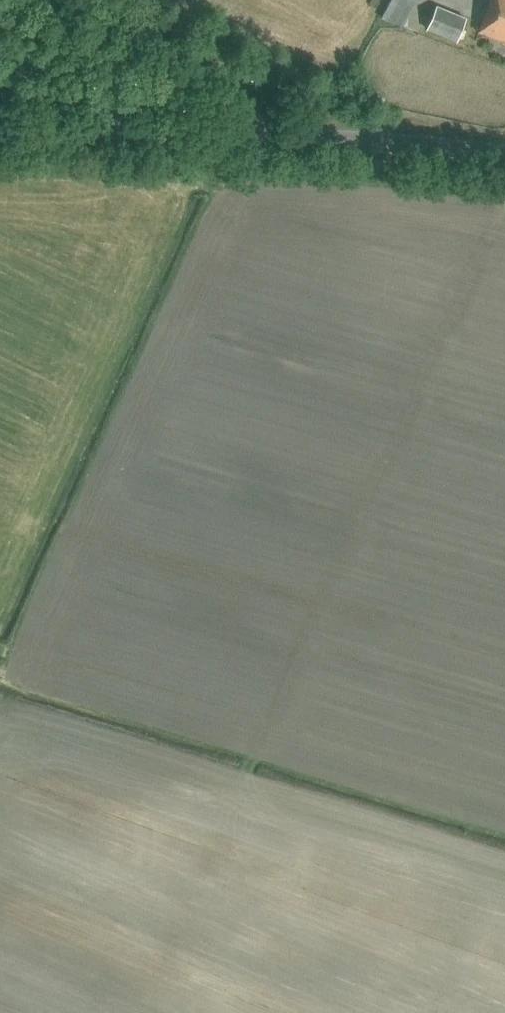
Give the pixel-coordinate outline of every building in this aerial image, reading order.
[(389,14),(405,15),(405,0),(389,0),(389,14)] [(480,31),(504,40),(504,0),(490,0),(480,31)] [(438,6),(429,28),(450,36),(450,37),(458,40),(467,17),(438,6)]
